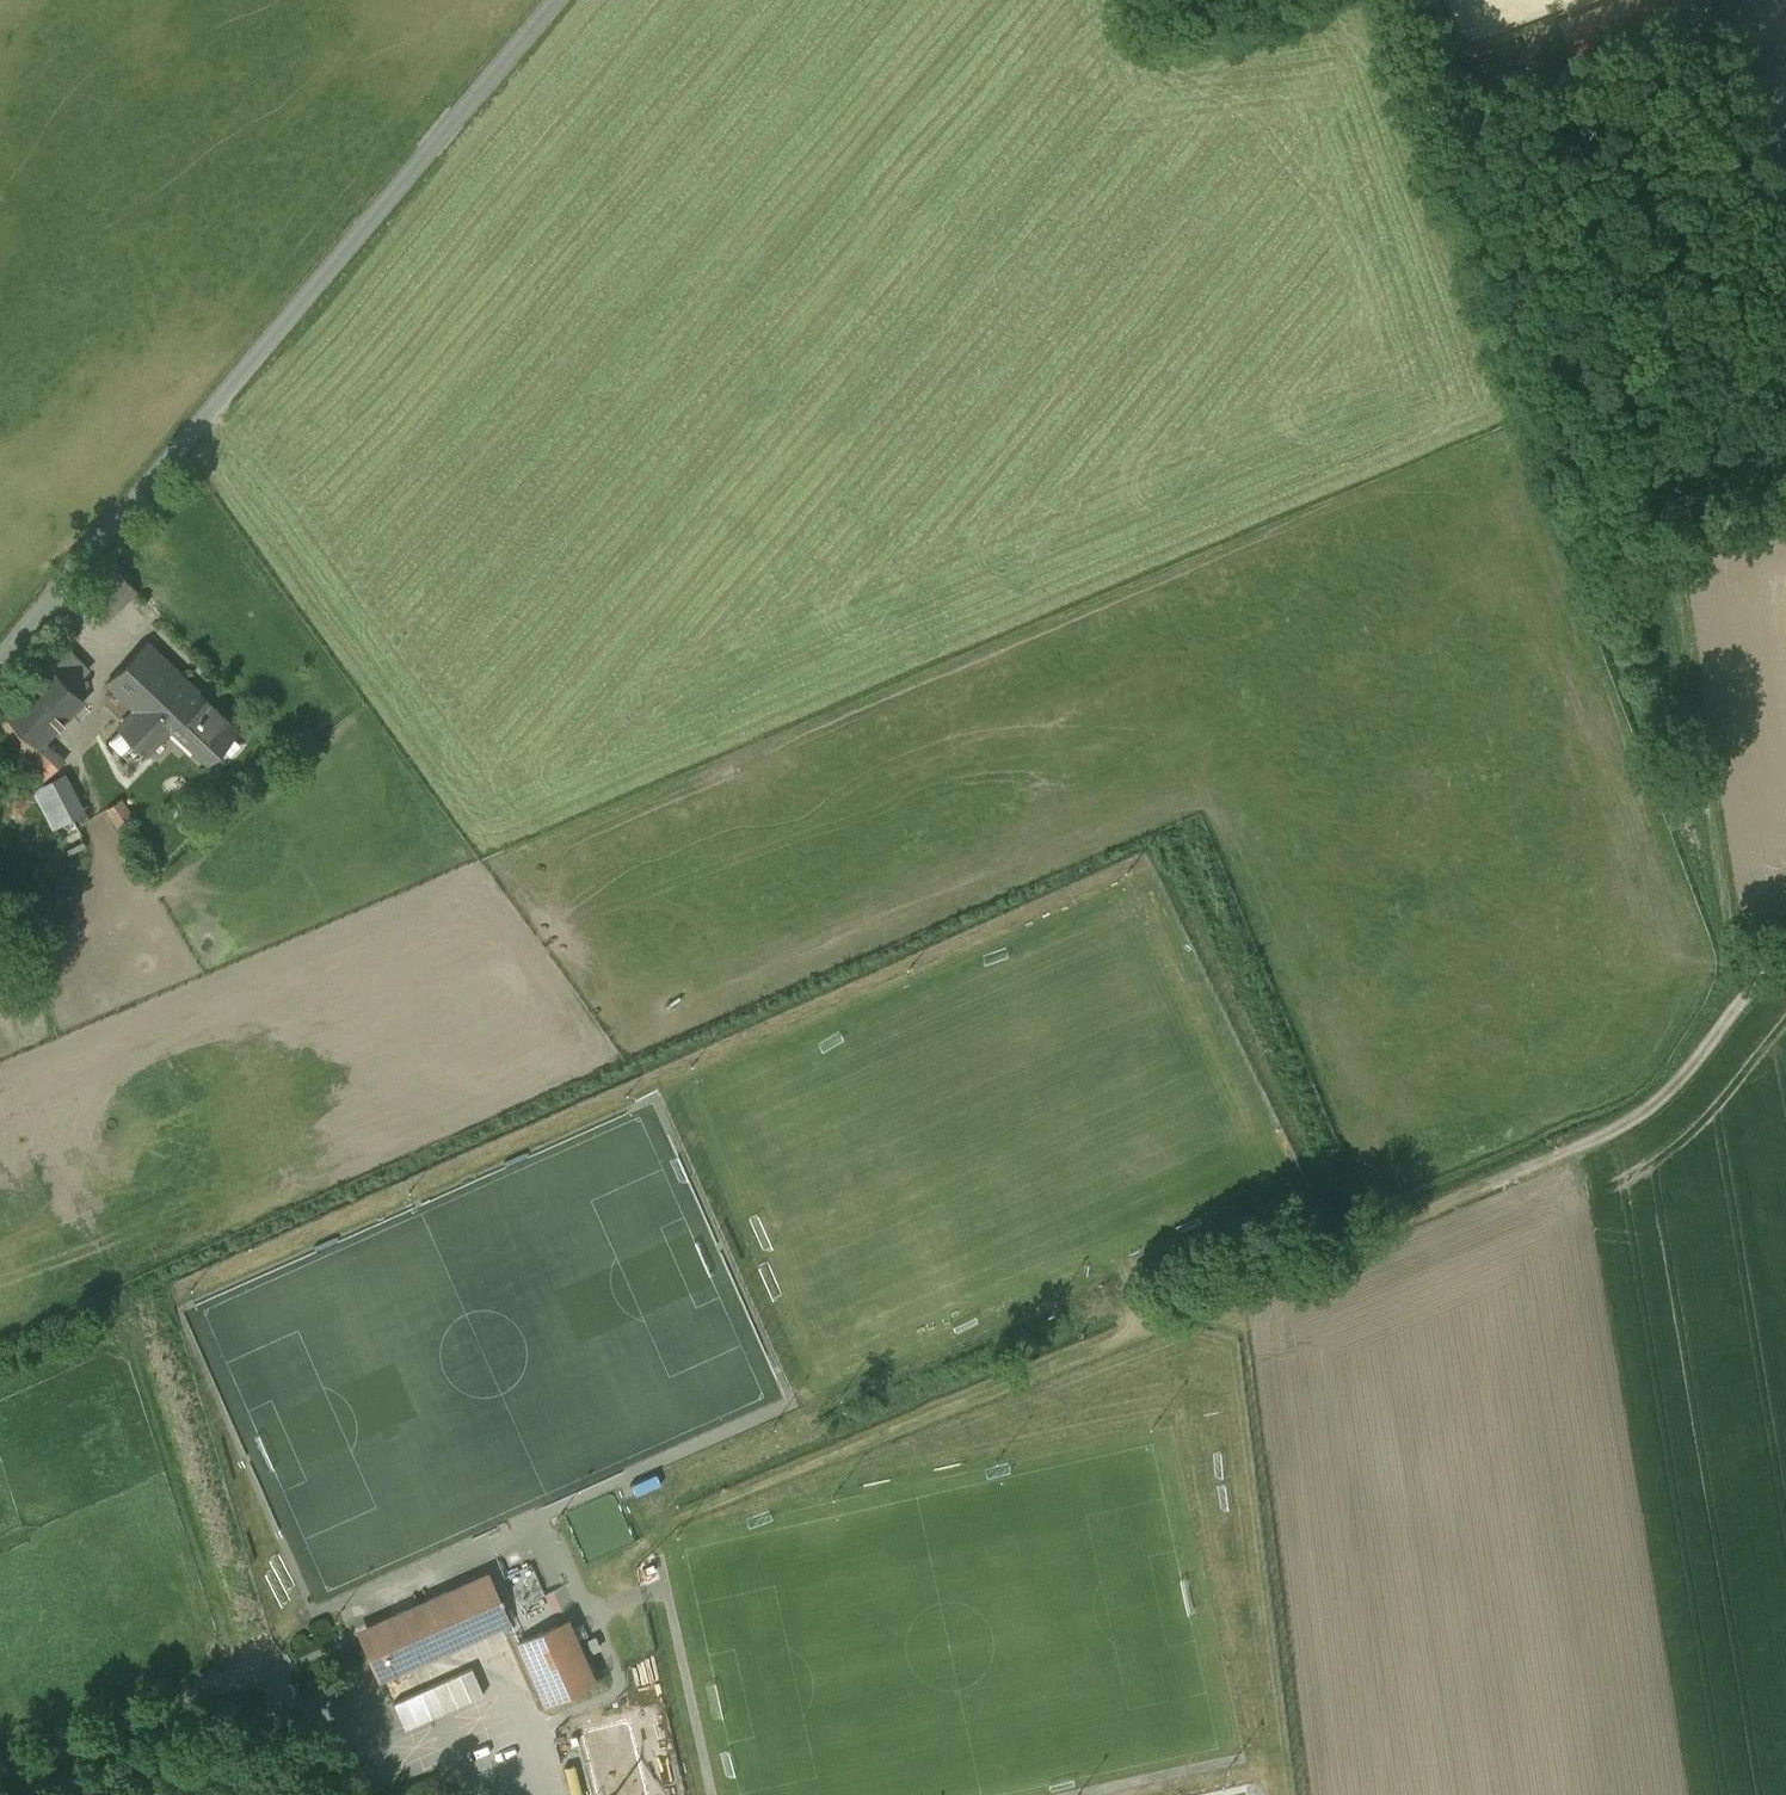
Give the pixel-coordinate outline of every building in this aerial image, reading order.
[(1567,33),(1575,54),(1667,19),(1667,21),(1693,11),(1689,0),(1652,0),(1567,33)] [(136,589),(116,568),(85,598),(105,618),(136,589)] [(239,729),(148,642),(107,682),(134,709),(119,726),(147,753),(173,727),(180,734),(181,733),(210,760),(239,729)] [(66,647),(49,666),(71,686),(88,668),(66,647)] [(71,686),(49,666),(4,713),(39,747),(43,742),(84,699),(71,686)] [(4,713),(0,717),(0,734),(44,778),(61,760),(43,742),(39,747),(4,713)] [(67,774),(55,780),(73,815),(85,809),(67,774)] [(55,824),(73,815),(55,780),(36,790),(55,824)] [(108,806),(119,824),(135,815),(124,796),(108,806)] [(509,1619),(518,1639),(558,1622),(532,1563),(492,1581),(509,1619)] [(487,1570),(357,1628),(370,1655),(379,1677),(500,1624),(509,1619),(492,1581),(487,1570)] [(558,1622),(518,1639),(546,1701),(596,1679),(579,1639),(588,1635),(583,1622),(573,1626),(569,1617),(558,1622)]
